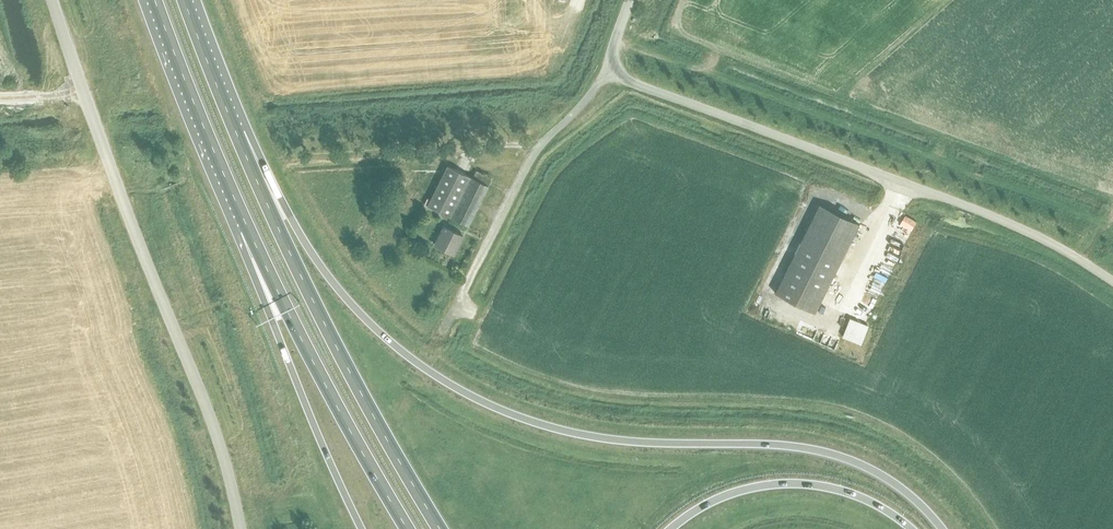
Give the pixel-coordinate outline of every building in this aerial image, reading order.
[(394,188),(441,212),(468,225),(492,178),(476,170),(472,177),(448,165),(444,173),(413,171),(408,181),(399,177),(394,188)] [(815,313),(859,224),(820,204),(775,293),(815,313)] [(907,213),(902,223),(915,229),(920,219),(907,213)] [(435,244),(436,245),(454,254),(464,236),(444,226),(435,244)] [(865,343),(872,323),(853,315),(845,335),(865,343)]
